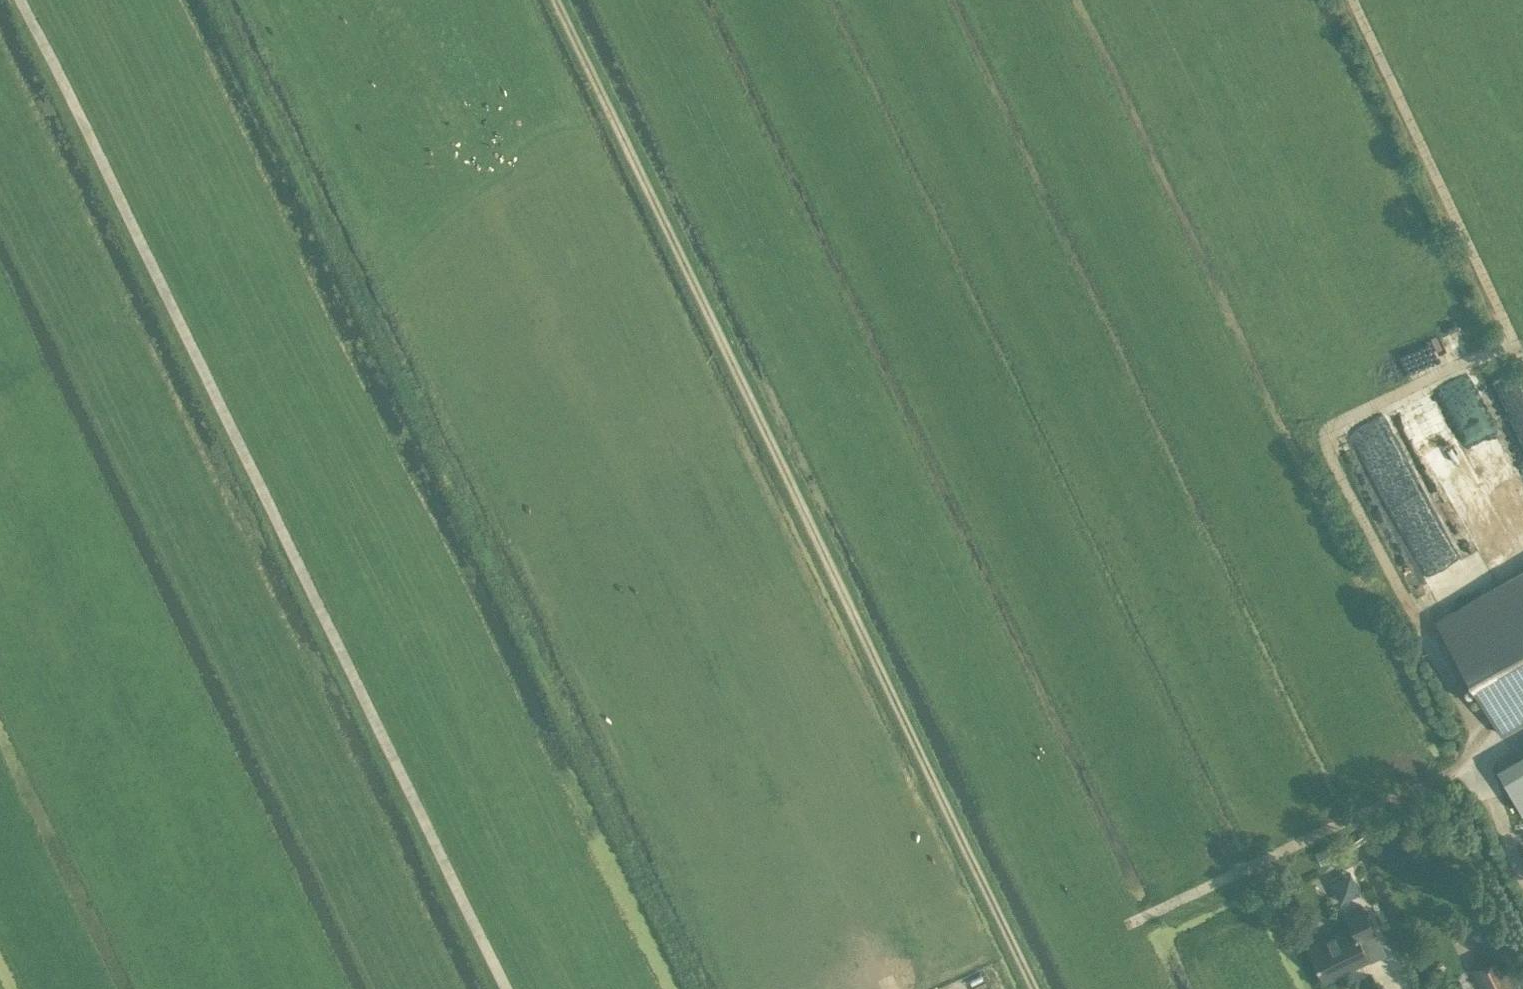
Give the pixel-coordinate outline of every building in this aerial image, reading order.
[(1435,619),(1450,645),(1499,732),(1522,718),(1522,568),(1435,619)] [(1495,768),(1521,813),(1522,812),(1522,752),(1495,768)] [(1455,821),(1446,826),(1451,835),(1460,829),(1455,821)] [(1467,832),(1457,837),(1461,844),(1471,838),(1467,832)] [(1326,847),(1315,852),(1320,863),(1331,858),(1326,847)] [(1350,872),(1331,881),(1340,901),(1359,891),(1350,872)] [(1358,939),(1373,931),(1360,904),(1343,912),(1349,924),(1306,945),(1322,979),(1367,957),(1358,939)] [(1498,957),(1471,971),(1481,988),(1515,988),(1498,957)]
